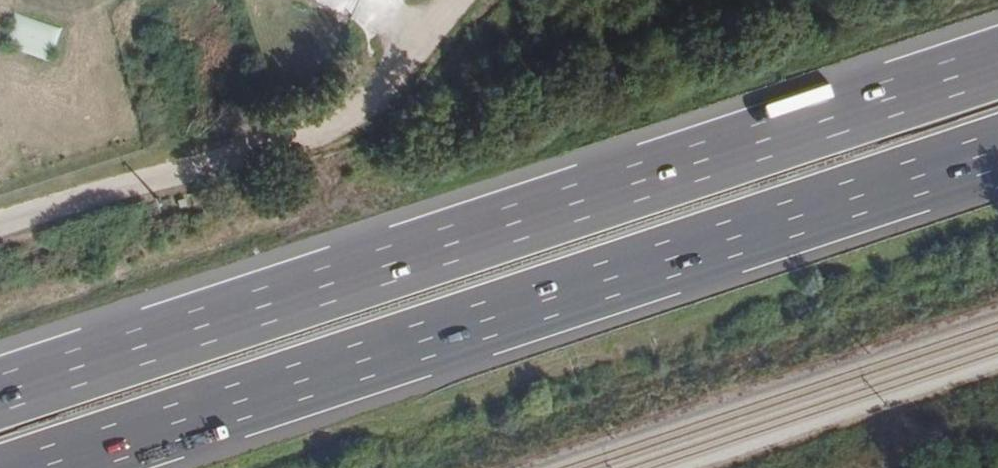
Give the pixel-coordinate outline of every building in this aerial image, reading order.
[(64,27),(15,10),(2,47),(52,64),(64,27)]
